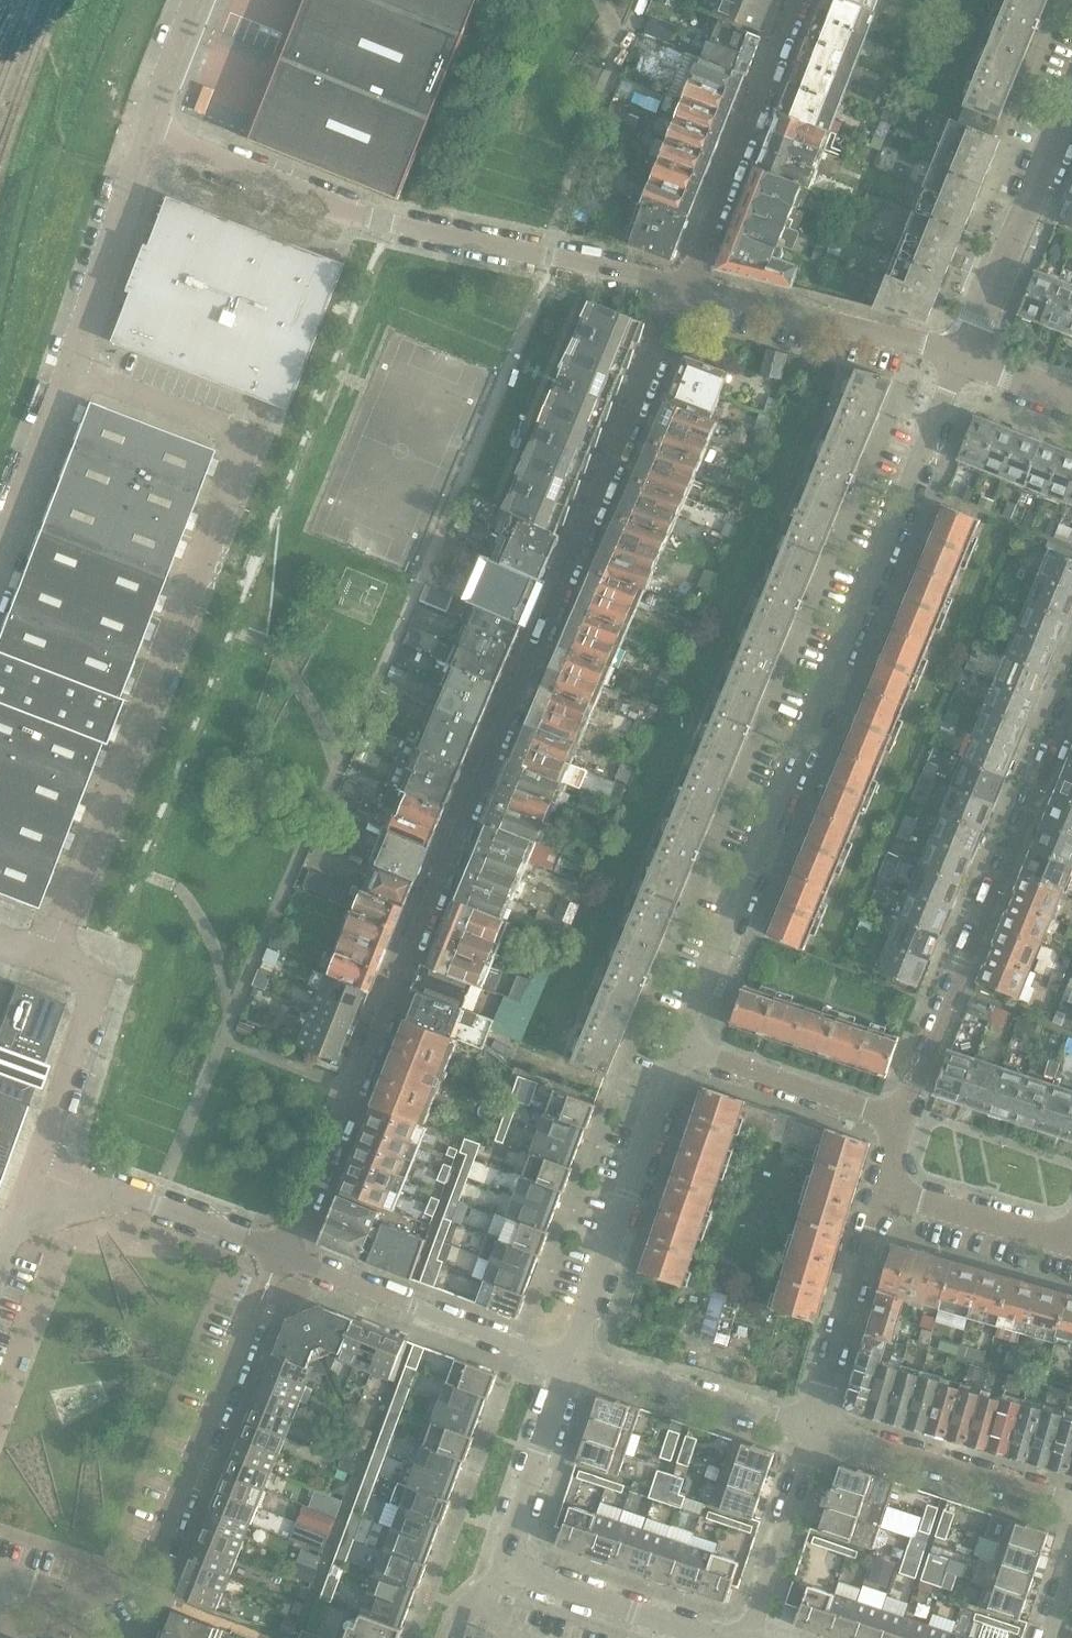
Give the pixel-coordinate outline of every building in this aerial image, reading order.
[(464,36),(373,0),(307,0),(283,58),(432,118),(464,36)] [(479,0),(373,0),(464,36),(479,0)] [(732,0),(721,0),(716,13),(760,31),(767,14),(732,0)] [(767,14),(773,0),(732,0),(767,14)] [(854,53),(871,9),(849,0),(823,0),(780,112),(825,129),(835,133),(842,135),(846,124),(829,118),(836,99),(845,76),(854,53)] [(871,9),(877,11),(882,0),(849,0),(871,9)] [(947,0),(927,0),(925,5),(943,12),(947,0)] [(1006,9),(993,42),(1026,56),(1036,29),(1038,30),(1042,21),(1040,20),(1048,0),(1010,0),(1006,9)] [(676,27),(652,17),(645,33),(669,44),(676,27)] [(938,35),(942,24),(934,20),(927,18),(923,29),(938,35)] [(747,76),(761,38),(741,29),(723,23),(716,41),(719,43),(712,62),(746,76),(747,76)] [(993,42),(983,65),(967,105),(1000,119),(1026,56),(993,42)] [(746,76),(712,62),(690,53),(682,73),(738,95),(746,76)] [(283,58),(250,140),(399,200),(432,118),(283,58)] [(738,95),(682,73),(674,92),(687,97),(731,115),(738,95)] [(644,107),(644,108),(656,113),(657,111),(661,101),(649,96),(648,96),(644,107)] [(731,115),(687,97),(679,117),(723,135),(731,115)] [(611,104),(606,116),(616,120),(621,107),(611,104)] [(1000,119),(967,105),(960,123),(993,136),(1000,119)] [(835,133),(825,129),(780,112),(773,129),(828,151),(835,133)] [(626,123),(626,124),(637,127),(640,119),(630,115),(626,123)] [(723,135),(679,117),(671,137),(715,155),(723,135)] [(955,121),(937,164),(983,183),(1001,139),(993,136),(960,123),(955,121)] [(773,129),(766,147),(821,169),(828,151),(773,129)] [(715,155),(671,137),(663,158),(707,175),(715,155)] [(875,137),(871,147),(880,151),(884,140),(875,137)] [(821,169),(766,147),(759,165),(812,187),(814,187),(821,169)] [(707,175),(663,158),(645,201),(691,216),(707,175)] [(983,183),(937,164),(918,209),(965,228),(983,183)] [(812,187),(759,165),(751,186),(797,205),(804,207),(812,187)] [(789,225),(797,205),(751,186),(743,206),(789,225)] [(868,194),(861,209),(873,214),(879,199),(868,194)] [(1069,196),(1058,221),(1071,227),(1071,197),(1069,196)] [(288,410),(344,264),(168,197),(150,246),(146,245),(145,247),(144,247),(128,289),(129,289),(128,292),(131,293),(112,343),(288,410)] [(691,216),(645,201),(637,222),(683,237),(691,216)] [(801,229),(789,225),(743,206),(734,229),(793,251),(801,229)] [(965,228),(918,209),(899,255),(946,274),(965,228)] [(683,237),(637,222),(629,243),(674,261),(683,237)] [(803,256),(793,251),(734,229),(726,249),(796,276),(799,267),(803,256)] [(1071,252),(1071,234),(1069,233),(1061,250),(1071,254),(1071,252)] [(836,236),(830,252),(841,256),(847,240),(836,236)] [(820,237),(811,259),(820,262),(827,240),(820,237)] [(796,276),(726,249),(721,263),(725,271),(793,287),(796,276)] [(946,274),(899,255),(878,308),(927,320),(946,274)] [(1060,282),(1037,273),(1021,314),(1024,316),(1025,320),(1032,323),(1036,320),(1044,324),(1060,282)] [(1044,324),(1046,324),(1046,328),(1053,331),(1057,329),(1066,332),(1071,316),(1071,287),(1060,282),(1044,324)] [(589,300),(578,326),(567,353),(622,375),(625,368),(630,369),(636,350),(633,349),(636,342),(640,343),(646,324),(643,323),(644,322),(589,300)] [(787,354),(767,349),(761,375),(781,380),(787,354)] [(622,375),(567,353),(546,405),(601,427),(603,420),(608,422),(614,402),(611,401),(614,394),(619,395),(625,376),(622,375)] [(686,357),(677,380),(720,397),(729,373),(686,357)] [(858,372),(834,431),(867,444),(893,380),(858,372)] [(677,380),(668,403),(711,420),(720,397),(677,380)] [(150,617),(214,451),(89,403),(0,634),(0,894),(38,909),(85,785),(102,744),(106,745),(123,700),(119,699),(150,617)] [(668,403),(660,422),(711,443),(719,423),(711,420),(668,403)] [(767,404),(765,411),(776,415),(778,408),(767,404)] [(601,427),(546,405),(525,457),(579,479),(582,472),(587,474),(593,455),(590,453),(593,446),(597,448),(604,428),(601,427)] [(772,417),(763,413),(760,412),(754,429),(766,433),(772,417)] [(988,420),(982,417),(978,419),(976,418),(960,460),(982,468),(998,427),(990,424),(988,420)] [(660,422),(652,441),(702,462),(711,443),(660,422)] [(1000,428),(998,427),(982,468),(1004,477),(1020,436),(1011,432),(1010,428),(1003,426),(1000,428)] [(834,431),(808,494),(841,507),(850,484),(852,485),(856,476),(854,475),(867,444),(834,431)] [(1021,436),(1020,436),(1004,477),(1026,485),(1042,444),(1033,440),(1031,437),(1025,434),(1021,436)] [(762,463),(770,442),(761,439),(753,459),(762,463)] [(652,441),(643,461),(694,482),(702,462),(652,441)] [(1043,444),(1042,444),(1026,485),(1047,494),(1063,452),(1054,449),(1053,445),(1046,442),(1043,444)] [(1063,452),(1047,494),(1069,502),(1071,496),(1071,452),(1068,451),(1064,453),(1063,452)] [(579,479),(525,457),(503,509),(514,514),(557,534),(561,524),(565,526),(572,507),(568,506),(571,498),(576,500),(582,481),(579,479)] [(643,461),(636,479),(686,500),(694,482),(643,461)] [(767,470),(757,466),(753,477),(762,481),(767,470)] [(636,479),(628,497),(679,517),(686,500),(636,479)] [(749,482),(741,498),(752,503),(760,485),(749,480),(749,482)] [(965,486),(960,498),(968,501),(973,489),(965,486)] [(808,494),(782,557),(815,570),(841,507),(808,494)] [(628,497),(620,515),(671,535),(679,517),(628,497)] [(982,497),(979,506),(991,511),(994,502),(982,497)] [(738,509),(746,512),(749,505),(741,502),(738,509)] [(1009,504),(1004,516),(1012,520),(1017,507),(1009,504)] [(928,537),(916,568),(955,584),(968,553),(981,521),(941,505),(928,537)] [(1031,513),(1026,525),(1033,528),(1039,516),(1031,513)] [(557,534),(514,514),(508,527),(504,525),(501,533),(552,558),(561,536),(557,534)] [(620,515),(611,534),(662,553),(671,535),(620,515)] [(1052,521),(1047,534),(1055,538),(1061,525),(1052,521)] [(727,524),(723,535),(735,539),(739,529),(727,524)] [(1061,525),(1055,538),(1071,544),(1071,530),(1061,525)] [(552,558),(501,533),(496,542),(501,544),(494,558),(542,581),(552,558)] [(611,534),(604,550),(655,570),(662,553),(611,534)] [(594,571),(645,587),(647,587),(655,570),(604,550),(594,571)] [(1040,578),(1071,592),(1071,559),(1051,551),(1040,578)] [(542,581),(494,558),(487,555),(477,577),(533,603),(542,581)] [(782,557),(756,620),(789,633),(799,609),(801,610),(805,601),(803,600),(815,570),(782,557)] [(903,598),(891,629),(930,645),(943,614),(955,584),(916,568),(903,598)] [(706,570),(699,587),(712,593),(718,575),(706,570)] [(594,571),(587,587),(636,608),(645,587),(594,571)] [(533,603),(477,577),(467,600),(475,603),(524,625),(533,603)] [(1040,578),(1028,606),(1069,623),(1071,615),(1071,592),(1040,578)] [(587,587),(580,606),(628,626),(636,608),(587,587)] [(428,588),(421,604),(428,607),(435,591),(429,588),(428,588)] [(694,605),(705,609),(710,596),(699,591),(694,605)] [(524,625),(475,603),(467,623),(516,644),(524,625)] [(580,606),(571,625),(620,646),(628,626),(580,606)] [(992,606),(991,610),(987,620),(997,624),(1004,627),(1010,614),(992,606)] [(1069,623),(1028,606),(1017,632),(1058,649),(1069,623)] [(756,620),(730,683),(763,696),(789,633),(756,620)] [(994,633),(997,624),(987,620),(983,629),(994,633)] [(516,644),(467,623),(459,643),(508,664),(516,644)] [(571,625),(563,645),(611,666),(620,646),(571,625)] [(878,659),(866,690),(905,706),(918,675),(930,645),(891,629),(878,659)] [(1058,649),(1017,632),(1007,658),(1048,674),(1058,649)] [(408,633),(403,646),(405,647),(415,651),(416,649),(420,638),(408,633)] [(508,664),(459,643),(450,663),(452,664),(500,683),(508,664)] [(563,645),(555,664),(604,684),(611,666),(563,645)] [(1048,674),(1007,658),(997,683),(1037,700),(1048,674)] [(500,683),(452,664),(444,685),(491,704),(500,683)] [(555,664),(547,682),(596,703),(604,684),(555,664)] [(665,665),(660,677),(671,682),(676,669),(665,665)] [(393,668),(389,679),(401,684),(405,673),(396,670),(393,668)] [(660,677),(657,684),(668,688),(671,682),(660,677)] [(547,682),(539,702),(588,722),(596,703),(547,682)] [(730,683),(704,746),(737,759),(747,735),(749,735),(753,726),(751,726),(763,696),(730,683)] [(1037,700),(997,683),(986,709),(1027,726),(1037,700)] [(491,704),(444,685),(435,705),(483,724),(491,704)] [(385,687),(379,700),(389,704),(395,691),(385,687)] [(853,720),(841,751),(880,767),(892,736),(905,706),(866,690),(853,720)] [(539,702),(530,722),(579,743),(588,722),(539,702)] [(483,724),(435,705),(427,726),(474,745),(483,724)] [(1027,726),(986,709),(975,736),(1016,752),(1027,726)] [(960,717),(948,712),(944,723),(955,728),(960,717)] [(374,713),(369,724),(380,729),(385,718),(374,713)] [(645,746),(654,726),(646,724),(636,720),(629,739),(645,746)] [(530,722),(522,741),(571,761),(579,743),(530,722)] [(955,728),(944,723),(940,733),(951,738),(955,728)] [(474,745),(427,726),(419,746),(466,764),(474,745)] [(1016,752),(975,736),(964,762),(1005,779),(1016,752)] [(522,741),(514,762),(562,783),(571,761),(522,741)] [(466,764),(419,746),(410,767),(456,787),(466,764)] [(704,746),(678,810),(711,823),(737,759),(704,746)] [(359,749),(354,762),(365,767),(370,754),(359,749)] [(828,781),(816,811),(855,827),(867,797),(880,767),(841,751),(828,781)] [(1071,805),(1071,754),(1065,770),(1054,797),(1071,805)] [(514,762),(506,781),(553,801),(558,789),(564,791),(566,784),(562,783),(514,762)] [(629,784),(635,769),(618,762),(612,777),(629,784)] [(1005,779),(964,762),(953,788),(994,805),(1005,779)] [(448,808),(456,787),(410,767),(402,786),(401,786),(400,789),(407,792),(448,808)] [(933,780),(922,776),(918,786),(929,790),(933,780)] [(506,781),(497,801),(545,821),(550,809),(556,811),(559,803),(553,801),(506,781)] [(346,782),(341,793),(354,798),(358,787),(346,782)] [(438,832),(448,808),(407,792),(400,789),(392,786),(383,810),(397,815),(438,832)] [(994,805),(953,788),(943,814),(984,831),(994,805)] [(1043,824),(1071,836),(1071,805),(1054,797),(1043,824)] [(497,801),(488,822),(537,841),(542,829),(548,831),(551,824),(545,821),(497,801)] [(438,832),(397,815),(383,810),(377,807),(370,824),(384,829),(431,849),(438,832)] [(678,810),(653,872),(686,886),(696,860),(698,861),(702,852),(700,851),(711,823),(678,810)] [(803,842),(791,873),(830,889),(842,858),(855,827),(816,811),(803,842)] [(984,831),(943,814),(933,839),(973,856),(984,831)] [(917,821),(905,816),(901,826),(913,831),(917,821)] [(488,822),(480,841),(528,861),(537,841),(488,822)] [(418,880),(431,849),(384,829),(370,824),(367,830),(379,834),(383,836),(375,854),(370,853),(368,859),(382,865),(418,880)] [(1033,849),(1071,866),(1071,836),(1043,824),(1033,849)] [(913,831),(901,826),(897,835),(909,840),(913,831)] [(553,848),(576,858),(580,846),(557,836),(553,848)] [(973,856),(933,839),(922,865),(963,882),(973,856)] [(480,841),(472,861),(520,880),(528,861),(480,841)] [(1071,871),(1071,866),(1033,849),(1022,876),(1063,894),(1071,871)] [(472,861),(464,880),(512,900),(520,880),(472,861)] [(588,885),(595,866),(588,862),(580,882),(588,885)] [(418,880),(382,865),(376,879),(371,877),(366,892),(406,909),(418,880)] [(963,882),(922,865),(911,892),(952,909),(963,882)] [(895,874),(883,869),(879,879),(891,884),(895,874)] [(653,872),(626,936),(659,949),(686,886),(653,872)] [(311,873),(304,890),(325,899),(332,882),(311,873)] [(778,903),(766,934),(805,950),(818,919),(830,889),(791,873),(778,903)] [(1071,897),(1063,894),(1022,876),(1011,902),(1000,929),(1041,946),(1052,919),(1061,923),(1071,897)] [(891,884),(879,879),(875,888),(887,893),(891,884)] [(464,880),(456,900),(504,919),(512,900),(464,880)] [(580,904),(588,885),(580,882),(579,882),(571,901),(580,904)] [(406,909),(366,892),(364,891),(356,911),(397,929),(406,909)] [(952,909),(911,892),(900,918),(941,935),(952,909)] [(456,900),(447,923),(496,943),(506,920),(504,919),(456,900)] [(572,924),(580,904),(571,901),(564,921),(572,924)] [(572,924),(564,921),(538,910),(535,919),(560,929),(556,939),(564,941),(572,924)] [(397,929),(356,911),(348,931),(389,948),(397,929)] [(941,935),(900,918),(889,945),(930,962),(941,935)] [(873,927),(861,922),(857,932),(869,937),(873,927)] [(447,923),(438,945),(487,965),(496,943),(447,923)] [(989,956),(978,982),(1019,999),(1030,973),(1041,946),(1000,929),(989,956)] [(389,948),(348,931),(340,952),(381,969),(389,948)] [(276,932),(270,946),(287,953),(293,939),(276,932)] [(869,937),(857,932),(854,941),(866,946),(869,937)] [(626,936),(601,999),(634,1012),(645,985),(647,986),(650,977),(648,976),(659,949),(626,936)] [(438,945),(429,967),(470,984),(478,987),(487,965),(438,945)] [(930,962),(889,945),(879,970),(919,987),(930,962)] [(283,955),(274,951),(271,950),(266,960),(278,965),(283,955)] [(381,969),(340,952),(331,975),(366,989),(371,991),(381,969)] [(1059,960),(1061,967),(1068,969),(1071,960),(1071,959),(1061,954),(1059,960)] [(413,990),(419,992),(460,1009),(470,984),(429,967),(423,965),(413,990)] [(260,969),(253,985),(255,986),(265,990),(272,974),(260,969)] [(1056,973),(1052,983),(1061,986),(1065,977),(1056,973)] [(366,989),(331,975),(330,977),(326,975),(319,994),(358,1009),(366,989)] [(1061,986),(1052,983),(1048,992),(1058,996),(1061,986)] [(65,1003),(16,985),(0,1027),(0,1096),(28,1106),(65,1003)] [(776,996),(745,986),(731,1026),(762,1036),(776,996)] [(255,987),(252,993),(262,997),(264,991),(255,987)] [(514,988),(510,996),(522,1000),(526,992),(514,988)] [(1067,988),(1062,1000),(1071,1004),(1071,990),(1067,988)] [(419,992),(408,1017),(458,1038),(482,1048),(493,1022),(460,1009),(419,992)] [(358,1009),(319,994),(313,1010),(352,1026),(358,1009)] [(807,1006),(776,996),(762,1036),(793,1047),(807,1006)] [(967,1011),(990,1020),(995,1007),(972,997),(967,1011)] [(601,999),(575,1062),(607,1075),(634,1012),(601,999)] [(838,1017),(807,1006),(793,1047),(824,1057),(838,1017)] [(996,1007),(992,1019),(1005,1024),(1010,1013),(996,1007)] [(352,1026),(313,1010),(305,1028),(345,1043),(352,1026)] [(1067,1015),(1058,1011),(1053,1024),(1061,1028),(1067,1015)] [(408,1017),(390,1062),(440,1082),(458,1038),(408,1017)] [(869,1027),(838,1017),(824,1057),(856,1068),(869,1027)] [(1039,1039),(1043,1026),(1020,1017),(1016,1031),(1039,1039)] [(253,1028),(240,1023),(237,1031),(250,1037),(253,1028)] [(900,1038),(871,1028),(869,1027),(856,1068),(886,1078),(900,1038)] [(345,1043),(305,1028),(298,1046),(337,1062),(345,1043)] [(977,1061),(950,1052),(936,1095),(963,1104),(977,1061)] [(1050,1060),(1045,1075),(1055,1078),(1060,1064),(1050,1060)] [(1003,1069),(977,1061),(963,1104),(988,1112),(1003,1069)] [(422,1125),(440,1082),(390,1062),(372,1106),(374,1106),(406,1119),(422,1125)] [(1029,1078),(1003,1069),(988,1112),(1014,1121),(1029,1078)] [(519,1077),(496,1141),(504,1144),(527,1080),(519,1077)] [(1055,1087),(1029,1078),(1014,1121),(1040,1130),(1055,1087)] [(1055,1087),(1040,1130),(1066,1138),(1071,1121),(1071,1093),(1055,1087)] [(704,1088),(694,1119),(683,1149),(725,1164),(736,1128),(744,1102),(704,1088)] [(555,1090),(547,1113),(588,1128),(597,1105),(555,1090)] [(28,1106),(0,1096),(0,1182),(28,1106)] [(772,1111),(744,1102),(736,1128),(773,1139),(779,1119),(771,1116),(772,1111)] [(428,1128),(374,1106),(367,1124),(421,1146),(428,1128)] [(588,1128),(547,1113),(539,1134),(579,1148),(586,1128),(588,1129),(588,1128)] [(829,1130),(802,1121),(800,1126),(791,1123),(784,1143),(821,1155),(829,1130)] [(421,1146),(367,1124),(360,1140),(415,1162),(421,1146)] [(870,1144),(829,1130),(821,1155),(810,1192),(852,1204),(870,1144)] [(579,1148),(539,1134),(531,1155),(573,1170),(574,1168),(571,1168),(579,1148)] [(466,1139),(461,1153),(468,1155),(421,1283),(434,1288),(444,1262),(438,1260),(481,1145),(466,1139)] [(415,1162),(360,1140),(354,1156),(408,1178),(415,1162)] [(450,1147),(447,1156),(455,1159),(458,1151),(450,1147)] [(725,1164),(683,1149),(663,1210),(707,1225),(725,1164)] [(573,1170),(531,1155),(523,1176),(565,1191),(573,1170)] [(408,1178),(354,1156),(347,1173),(401,1194),(408,1178)] [(452,1168),(444,1164),(441,1172),(449,1176),(452,1168)] [(446,1184),(449,1176),(441,1172),(437,1181),(446,1184)] [(401,1194),(347,1173),(340,1190),(395,1212),(401,1194)] [(565,1191),(523,1176),(516,1197),(555,1212),(563,1192),(565,1192),(565,1191)] [(852,1204),(810,1192),(793,1251),(834,1263),(852,1204)] [(377,1211),(338,1195),(329,1217),(369,1233),(373,1222),(377,1211)] [(431,1197),(427,1205),(436,1208),(439,1200),(431,1197)] [(555,1212),(516,1197),(508,1218),(549,1234),(550,1232),(548,1231),(555,1212)] [(432,1217),(436,1208),(427,1205),(424,1213),(432,1217)] [(707,1225),(663,1210),(642,1271),(676,1282),(689,1286),(707,1225)] [(329,1217),(321,1237),(324,1246),(359,1259),(369,1233),(329,1217)] [(508,1218),(501,1238),(500,1239),(541,1254),(541,1256),(549,1234),(508,1218)] [(399,1232),(373,1222),(369,1233),(359,1259),(385,1269),(399,1232)] [(426,1242),(399,1232),(385,1269),(412,1280),(426,1242)] [(500,1239),(501,1238),(488,1233),(479,1257),(492,1262),(492,1261),(532,1275),(538,1259),(540,1260),(541,1256),(541,1254),(500,1239)] [(951,1262),(894,1246),(880,1290),(915,1300),(938,1307),(938,1308),(951,1262)] [(834,1263),(793,1251),(775,1311),(816,1322),(834,1263)] [(492,1261),(492,1262),(485,1281),(524,1295),(525,1294),(532,1275),(492,1261)] [(1010,1279),(980,1270),(951,1262),(938,1308),(937,1309),(997,1326),(1010,1279)] [(1068,1295),(1039,1287),(1010,1279),(997,1326),(1055,1342),(1068,1295)] [(524,1295),(485,1281),(476,1304),(518,1319),(527,1295),(525,1294),(524,1295)] [(715,1289),(701,1337),(730,1345),(743,1297),(715,1289)] [(880,1290),(867,1334),(887,1340),(894,1342),(904,1306),(912,1309),(915,1300),(880,1290)] [(1068,1295),(1055,1342),(1071,1347),(1071,1296),(1068,1295)] [(338,1353),(352,1319),(318,1305),(317,1306),(290,1318),(289,1317),(275,1351),(309,1365),(315,1350),(323,1347),(331,1350),(327,1360),(332,1371),(336,1358),(338,1353)] [(355,1366),(371,1327),(352,1319),(338,1353),(336,1358),(355,1366)] [(390,1334),(371,1327),(355,1366),(374,1373),(390,1334)] [(408,1342),(390,1334),(374,1373),(395,1382),(408,1342)] [(846,1404),(851,1412),(865,1417),(880,1363),(887,1340),(867,1334),(846,1404)] [(886,1422),(901,1369),(903,1359),(893,1357),(896,1343),(894,1342),(887,1340),(880,1363),(865,1417),(886,1422)] [(942,1341),(940,1350),(949,1353),(952,1343),(942,1341)] [(969,1347),(952,1343),(949,1353),(966,1357),(969,1347)] [(415,1344),(321,1599),(332,1602),(425,1348),(415,1344)] [(307,1385),(314,1367),(309,1365),(275,1351),(268,1369),(307,1385)] [(498,1374),(456,1359),(448,1382),(487,1396),(487,1397),(489,1398),(498,1374)] [(1028,1363),(1010,1359),(1008,1369),(1025,1373),(1028,1363)] [(300,1402),(307,1385),(268,1369),(261,1386),(300,1402)] [(906,1428),(921,1375),(901,1369),(886,1422),(906,1428)] [(1025,1378),(1009,1374),(1003,1394),(1020,1398),(1025,1378)] [(921,1375),(906,1428),(926,1434),(940,1381),(921,1375)] [(940,1381),(926,1434),(947,1439),(961,1388),(949,1385),(951,1380),(942,1377),(940,1381)] [(1039,1381),(1030,1379),(1025,1400),(1034,1402),(1039,1381)] [(487,1396),(448,1382),(440,1403),(480,1417),(487,1397),(487,1396)] [(962,1382),(961,1388),(947,1439),(967,1445),(981,1394),(971,1391),(972,1385),(962,1382)] [(293,1420),(300,1402),(261,1386),(254,1404),(293,1420)] [(981,1394),(967,1445),(987,1451),(1001,1399),(991,1397),(993,1392),(983,1389),(981,1394)] [(599,1397),(592,1419),(633,1433),(641,1409),(617,1401),(617,1403),(599,1397)] [(1001,1399),(987,1451),(1007,1457),(1022,1403),(1002,1397),(1001,1399)] [(480,1417),(440,1403),(432,1423),(474,1439),(475,1437),(473,1436),(480,1417)] [(1022,1403),(1007,1457),(1029,1463),(1044,1409),(1022,1403)] [(286,1437),(293,1420),(254,1404),(247,1421),(286,1437)] [(355,1405),(348,1408),(351,1415),(354,1417),(358,1406),(355,1405)] [(1044,1409),(1029,1463),(1049,1468),(1064,1414),(1044,1409)] [(1064,1414),(1049,1468),(1069,1474),(1071,1464),(1071,1420),(1071,1419),(1071,1414),(1064,1412),(1064,1414)] [(633,1433),(592,1419),(584,1440),(626,1454),(633,1433)] [(676,1448),(680,1434),(684,1424),(673,1420),(665,1444),(676,1448)] [(279,1454),(286,1437),(247,1421),(240,1438),(279,1454)] [(474,1439),(432,1423),(425,1445),(466,1460),(474,1439)] [(362,1429),(359,1436),(365,1449),(366,1449),(372,1433),(362,1429)] [(338,1437),(357,1445),(352,1435),(341,1430),(338,1437)] [(687,1436),(682,1450),(693,1453),(697,1440),(687,1436)] [(272,1470),(279,1454),(240,1438),(233,1455),(272,1470)] [(626,1454),(584,1440),(577,1463),(619,1477),(626,1454)] [(733,1440),(726,1462),(768,1476),(775,1452),(754,1445),(753,1447),(733,1440)] [(676,1448),(665,1444),(661,1458),(672,1461),(676,1448)] [(466,1460),(425,1445),(417,1466),(456,1480),(464,1461),(466,1461),(466,1460)] [(693,1453),(682,1450),(678,1463),(688,1467),(693,1453)] [(265,1489),(272,1470),(233,1455),(226,1473),(265,1489)] [(351,1473),(355,1465),(340,1459),(337,1467),(351,1473)] [(768,1476),(726,1462),(719,1483),(760,1497),(768,1476)] [(456,1480),(417,1466),(409,1487),(451,1502),(451,1500),(449,1500),(456,1480)] [(841,1466),(833,1488),(888,1506),(896,1482),(859,1470),(859,1472),(841,1466)] [(578,1477),(600,1485),(603,1478),(580,1470),(578,1477)] [(658,1471),(653,1486),(664,1490),(666,1490),(671,1475),(658,1471)] [(258,1507),(265,1489),(226,1473),(219,1491),(258,1507)] [(671,1475),(666,1490),(675,1493),(680,1495),(684,1479),(671,1475)] [(625,1486),(603,1478),(600,1485),(623,1493),(625,1486)] [(343,1495),(347,1482),(339,1479),(334,1492),(343,1495)] [(760,1497),(719,1483),(711,1506),(753,1520),(760,1497)] [(664,1490),(653,1486),(649,1498),(660,1501),(664,1490)] [(451,1502),(409,1487),(401,1508),(443,1523),(451,1502)] [(888,1506),(833,1488),(826,1509),(881,1527),(888,1506)] [(675,1493),(666,1490),(664,1490),(660,1501),(671,1505),(675,1493)] [(251,1524),(258,1507),(219,1491),(212,1508),(251,1524)] [(686,1497),(680,1495),(675,1493),(671,1505),(682,1508),(686,1497)] [(324,1500),(320,1510),(337,1516),(341,1507),(324,1500)] [(929,1505),(924,1518),(934,1521),(939,1508),(929,1505)] [(557,1546),(582,1555),(596,1515),(571,1506),(557,1546)] [(244,1541),(251,1524),(212,1508),(205,1525),(244,1541)] [(443,1523),(401,1508),(393,1529),(433,1544),(440,1524),(443,1524),(443,1523)] [(881,1527),(826,1509),(819,1532),(873,1550),(881,1527)] [(331,1531),(337,1516),(320,1510),(315,1524),(331,1531)] [(945,1510),(941,1523),(951,1527),(955,1514),(945,1510)] [(731,1520),(709,1512),(707,1519),(729,1526),(731,1520)] [(596,1515),(582,1555),(606,1563),(619,1523),(596,1515)] [(934,1521),(924,1518),(920,1530),(930,1534),(934,1521)] [(753,1527),(731,1520),(729,1526),(751,1533),(753,1527)] [(1007,1520),(1000,1542),(1042,1556),(1050,1532),(1028,1525),(1027,1526),(1007,1520)] [(619,1523),(606,1563),(630,1571),(643,1531),(619,1523)] [(951,1527),(941,1523),(936,1536),(946,1539),(951,1527)] [(237,1558),(244,1541),(205,1525),(198,1542),(237,1558)] [(433,1544),(393,1529),(386,1551),(427,1566),(428,1564),(426,1563),(433,1544)] [(643,1531),(630,1571),(654,1578),(667,1538),(643,1531)] [(836,1544),(815,1537),(812,1543),(834,1551),(836,1544)] [(667,1538),(654,1578),(677,1586),(691,1546),(667,1538)] [(912,1538),(909,1546),(925,1550),(927,1543),(912,1538)] [(230,1575),(237,1558),(198,1542),(191,1559),(230,1575)] [(1000,1542),(993,1561),(993,1563),(1035,1577),(1042,1556),(1000,1542)] [(858,1552),(836,1544),(834,1551),(856,1558),(858,1552)] [(714,1554),(691,1546),(677,1586),(701,1594),(714,1554)] [(922,1560),(925,1550),(909,1546),(906,1555),(922,1560)] [(316,1570),(321,1557),(302,1549),(297,1562),(316,1570)] [(427,1566),(386,1551),(378,1572),(419,1587),(427,1566)] [(931,1552),(926,1566),(937,1570),(941,1556),(931,1552)] [(891,1578),(895,1556),(878,1553),(874,1575),(891,1578)] [(739,1563),(714,1554),(701,1594),(726,1603),(739,1563)] [(922,1560),(906,1555),(903,1564),(919,1569),(922,1560)] [(952,1559),(941,1556),(937,1570),(947,1573),(947,1572),(952,1559)] [(993,1563),(993,1561),(981,1557),(973,1582),(985,1586),(986,1585),(1027,1598),(1035,1577),(993,1563)] [(223,1593),(230,1575),(191,1559),(184,1577),(223,1593)] [(952,1559),(947,1572),(961,1577),(965,1564),(952,1559)] [(919,1569),(903,1564),(900,1573),(916,1578),(919,1569)] [(937,1570),(926,1566),(922,1580),(932,1583),(937,1570)] [(947,1573),(937,1570),(932,1583),(942,1587),(947,1573)] [(419,1587),(378,1572),(370,1593),(410,1607),(417,1587),(419,1588),(419,1587)] [(216,1611),(223,1593),(184,1577),(177,1595),(216,1611)] [(1027,1598),(986,1585),(985,1586),(978,1607),(1020,1621),(1027,1598)] [(796,1626),(821,1635),(834,1595),(809,1586),(796,1626)] [(410,1607),(370,1593),(363,1613),(402,1627),(410,1607)] [(834,1595),(821,1635),(831,1637),(846,1637),(858,1603),(834,1595)] [(290,1613),(299,1616),(304,1604),(295,1601),(290,1613)] [(858,1603),(846,1637),(872,1637),(882,1610),(858,1603)] [(163,1628),(187,1637),(216,1637),(220,1629),(171,1609),(163,1628)] [(882,1610),(872,1637),(899,1637),(905,1618),(882,1610)] [(363,1613),(353,1637),(398,1637),(402,1627),(363,1613)] [(999,1621),(977,1613),(975,1620),(997,1627),(999,1621)] [(282,1630),(292,1634),(297,1622),(287,1618),(282,1630)] [(905,1618),(899,1637),(925,1637),(929,1626),(905,1618)] [(1026,1630),(999,1621),(997,1627),(1019,1634),(1024,1636),(1026,1630)] [(929,1626),(925,1637),(952,1637),(953,1634),(929,1626)] [(159,1637),(187,1637),(163,1628),(159,1637)]
